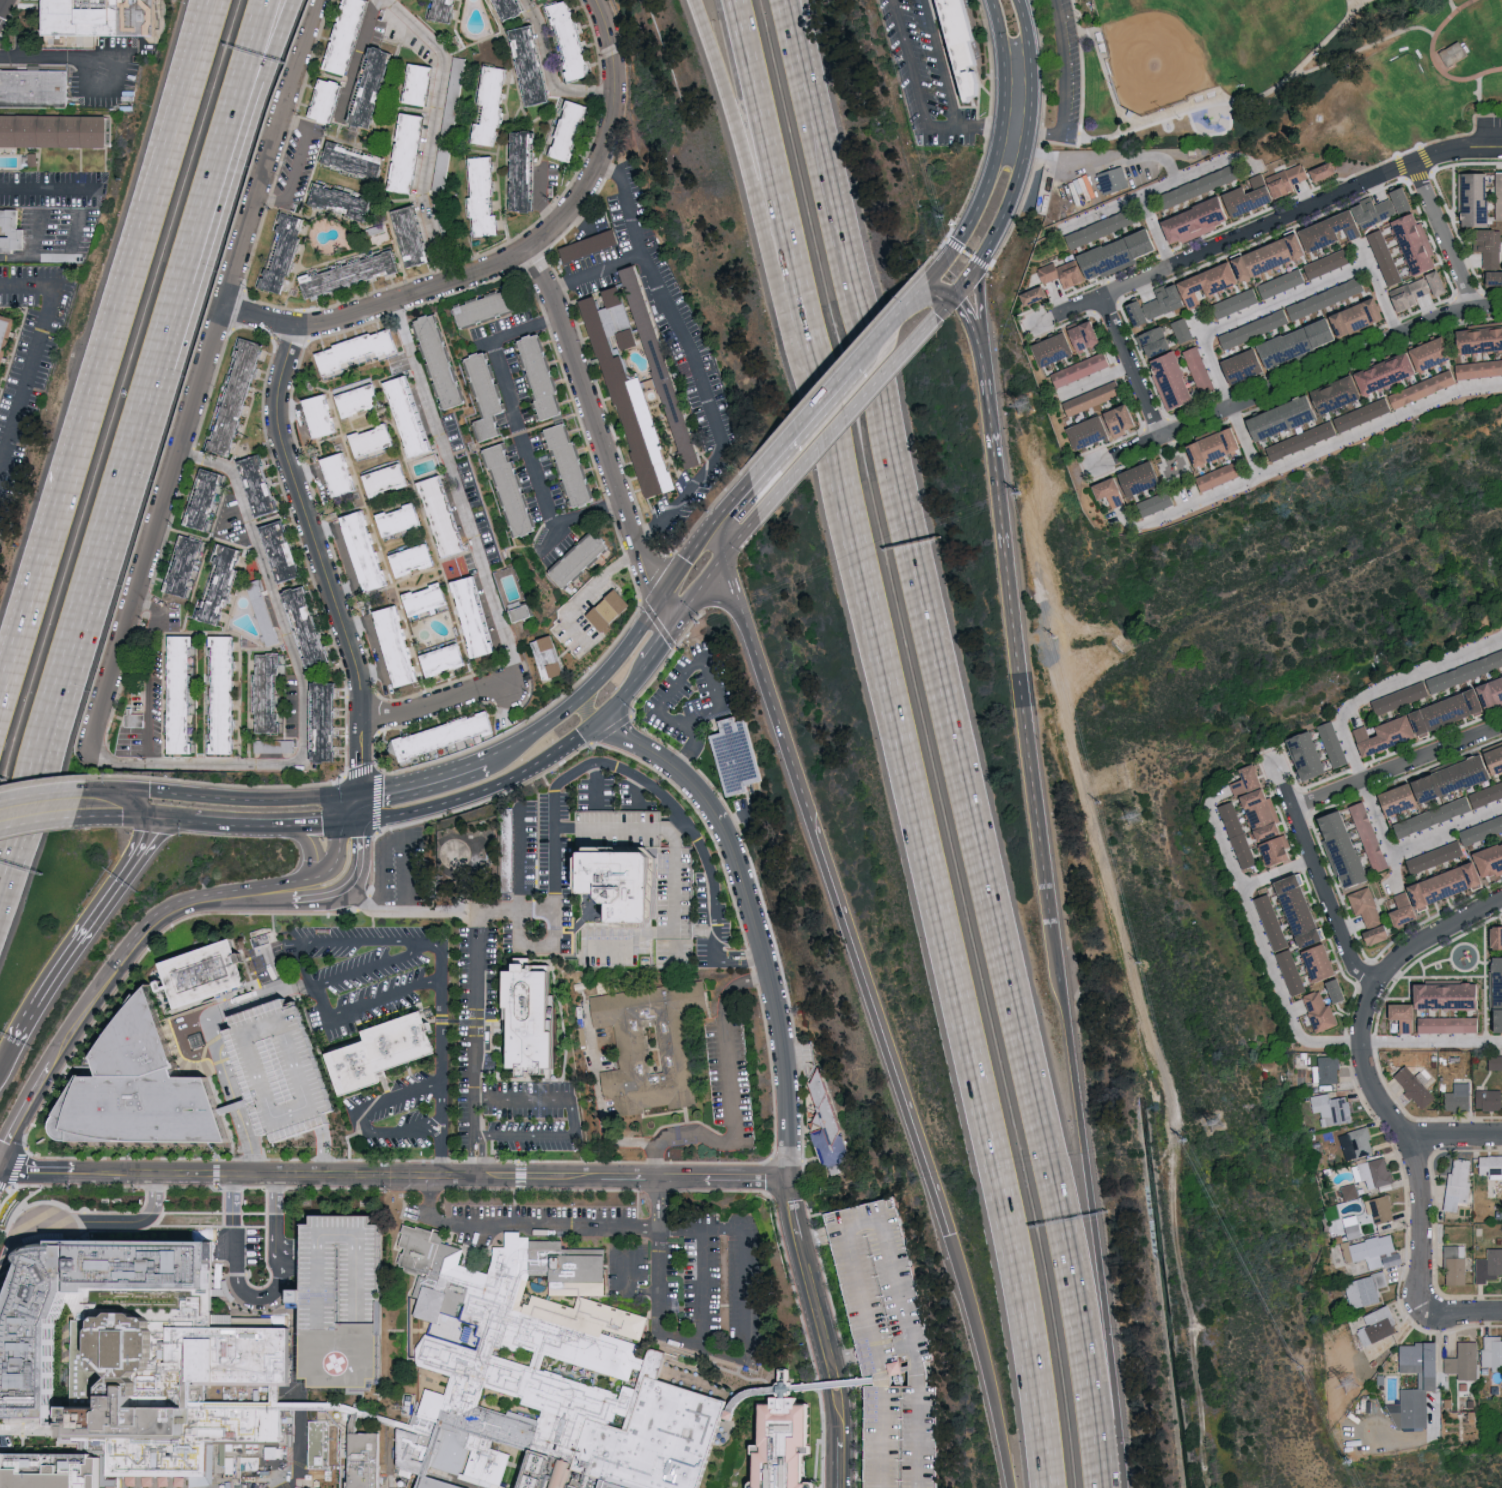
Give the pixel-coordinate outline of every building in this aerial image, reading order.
[(39,39),(38,0),(152,0),(152,39),(39,39)] [(330,68),(354,75),(374,0),(348,0),(330,68)] [(456,22),(459,0),(438,0),(435,19),(456,22)] [(504,22),(526,13),(521,0),(495,0),(504,22)] [(575,0),(568,0),(552,4),(571,81),(593,76),(575,0)] [(967,102),(969,103),(971,101),(970,100),(969,98),(969,96),(977,94),(978,95),(980,95),(980,83),(977,72),(975,72),(974,71),(971,72),(970,67),(975,65),(977,66),(980,66),(973,43),(971,44),(970,42),(974,42),(967,16),(963,0),(938,0),(964,100),(967,102)] [(530,106),(554,101),(538,24),(515,29),(530,106)] [(376,44),(353,122),(376,128),(399,51),(376,44)] [(470,58),(456,56),(444,132),(457,134),(470,58)] [(410,101),(434,106),(440,66),(417,62),(410,101)] [(511,68),(487,64),(475,142),(499,146),(511,68)] [(3,69),(3,80),(0,80),(0,106),(69,107),(69,69),(3,69)] [(347,83),(326,76),(314,118),(336,124),(347,83)] [(577,162),(590,103),(568,99),(555,157),(577,162)] [(395,190),(420,193),(431,115),(405,111),(395,190)] [(110,147),(111,115),(0,114),(0,146),(110,147)] [(516,211),(539,210),(537,130),(514,131),(516,211)] [(390,156),(331,144),(326,164),(385,177),(390,156)] [(473,157),(475,197),(472,197),(473,218),(478,217),(479,235),(503,234),(502,214),(498,214),(494,156),(473,157)] [(1165,209),(1240,177),(1234,164),(1159,196),(1165,209)] [(1097,175),(1123,167),(1129,187),(1104,195),(1097,175)] [(1492,171),(1491,220),(1501,220),(1501,171),(1492,171)] [(1484,173),(1456,173),(1456,189),(1455,226),(1483,227),(1484,173)] [(314,205),(372,219),(377,197),(319,183),(314,205)] [(1371,203),(1149,285),(1154,298),(1128,308),(1133,324),(1182,306),(1183,310),(1195,305),(1190,292),(1197,289),(1199,293),(1358,234),(1356,228),(1405,210),(1396,185),(1383,191),(1386,199),(1371,204),(1371,203)] [(1163,223),(1194,209),(1193,207),(1219,196),(1229,220),(1222,223),(1224,226),(1184,242),(1183,241),(1172,246),(1163,223)] [(412,267),(435,262),(422,204),(398,210),(412,267)] [(17,253),(17,249),(23,249),(23,209),(0,209),(0,253),(17,253)] [(288,294),(307,217),(286,212),(267,289),(288,294)] [(1429,266),(1425,256),(1429,254),(1417,221),(1411,224),(1407,212),(1385,220),(1405,275),(1429,266)] [(1059,287),(1154,249),(1145,225),(1063,258),(1065,262),(1052,267),(1050,262),(1033,269),(1039,284),(1055,277),(1059,287)] [(564,247),(569,261),(626,242),(621,228),(564,247)] [(1481,252),(1481,270),(1496,270),(1496,253),(1501,252),(1501,230),(1470,230),(1470,252),(1481,252)] [(310,297),(405,272),(399,251),(304,276),(310,297)] [(628,268),(685,467),(701,463),(645,263),(628,268)] [(1270,315),(1260,318),(1263,328),(1313,312),(1310,304),(1304,306),(1300,296),(1289,300),(1285,288),(1302,283),(1297,269),(1259,282),(1270,315)] [(1405,281),(1412,299),(1427,293),(1428,297),(1439,293),(1431,272),(1405,281)] [(1479,272),(1479,286),(1501,286),(1501,272),(1479,272)] [(646,499),(678,490),(646,376),(631,380),(619,336),(624,335),(628,350),(642,346),(625,285),(609,290),(613,306),(604,309),(600,295),(590,298),(646,499)] [(454,305),(460,326),(523,309),(517,288),(454,305)] [(1211,358),(1219,381),(1381,321),(1373,298),(1211,358)] [(16,315),(0,312),(0,385),(16,315)] [(440,313),(417,320),(433,377),(436,376),(445,409),(466,403),(440,313)] [(1190,337),(1181,316),(1167,323),(1176,343),(1190,337)] [(1090,345),(1082,322),(1023,344),(1031,367),(1090,345)] [(1447,329),(1449,353),(1501,350),(1501,326),(1447,329)] [(402,351),(396,329),(321,349),(327,373),(365,363),(363,356),(378,352),(380,358),(402,351)] [(567,413),(544,333),(522,339),(545,420),(567,413)] [(264,342),(243,337),(217,451),(237,456),(264,342)] [(1445,360),(1436,338),(1346,372),(1355,395),(1445,360)] [(1213,388),(1194,345),(1178,351),(1197,395),(1213,388)] [(508,410),(487,351),(465,359),(485,417),(477,421),(484,441),(506,433),(502,421),(499,422),(496,414),(508,410)] [(1052,389),(1104,365),(1098,351),(1045,375),(1052,389)] [(413,374),(393,380),(415,458),(435,452),(413,374)] [(1237,417),(1246,441),(1355,401),(1346,377),(1237,417)] [(349,417),(386,404),(379,383),(342,395),(349,417)] [(1057,401),(1062,415),(1116,397),(1112,383),(1057,401)] [(310,400),(321,438),(342,432),(331,394),(310,400)] [(1059,426),(1067,449),(1126,429),(1118,406),(1059,426)] [(598,501),(580,441),(576,442),(570,423),(551,429),(575,508),(598,501)] [(356,433),(362,456),(399,447),(394,424),(356,433)] [(1184,464),(1238,451),(1232,427),(1178,440),(1184,464)] [(541,528),(505,442),(483,451),(519,538),(541,528)] [(340,496),(361,489),(348,452),(328,459),(340,496)] [(262,517),(283,511),(266,454),(245,460),(262,517)] [(414,486),(407,463),(368,475),(376,498),(414,486)] [(1120,497),(1151,486),(1142,463),(1083,484),(1089,500),(1102,496),(1107,509),(1122,504),(1120,497)] [(226,473),(205,468),(189,525),(210,531),(226,473)] [(448,557),(472,549),(468,536),(478,533),(469,504),(459,507),(449,475),(426,481),(448,557)] [(1135,517),(1168,506),(1163,491),(1130,502),(1135,517)] [(383,514),(388,535),(426,527),(422,505),(383,514)] [(266,526),(284,583),(306,576),(288,519),(266,526)] [(613,546),(598,529),(551,572),(566,589),(613,546)] [(205,539),(183,534),(170,592),(191,597),(205,539)] [(402,576),(440,564),(433,543),(396,555),(402,576)] [(203,620),(226,626),(240,569),(238,569),(243,549),(223,544),(203,620)] [(498,655),(478,574),(456,580),(476,660),(498,655)] [(453,605),(447,582),(406,594),(413,617),(453,605)] [(335,663),(334,660),(311,597),(311,587),(300,587),(288,592),(289,604),(297,626),(297,631),(307,653),(307,655),(311,668),(318,667),(328,664),(335,663)] [(636,604),(618,587),(590,617),(608,634),(636,604)] [(512,603),(516,621),(539,616),(536,603),(525,606),(523,601),(512,603)] [(404,605),(382,611),(400,688),(423,683),(404,605)] [(262,617),(267,645),(280,643),(274,615),(262,617)] [(171,753),(195,754),(195,743),(193,743),(193,635),(172,635),(171,753)] [(237,635),(215,635),(216,754),(237,754),(237,635)] [(567,674),(557,635),(534,641),(544,680),(567,674)] [(472,664),(464,642),(424,656),(432,678),(472,664)] [(283,654),(260,654),(259,714),(261,714),(261,733),(286,733),(286,712),(283,712),(283,654)] [(1354,749),(1501,703),(1501,677),(1361,722),(1362,724),(1347,728),(1354,749)] [(314,763),(337,763),(337,682),(314,682),(314,763)] [(400,739),(406,760),(499,733),(493,712),(400,739)] [(146,727),(147,714),(129,713),(128,726),(146,727)] [(732,796),(756,791),(755,784),(769,781),(756,719),(744,721),(743,717),(726,720),(728,733),(719,735),(732,796)] [(1332,766),(1347,759),(1328,718),(1313,725),(1332,766)] [(128,754),(133,753),(130,728),(124,728),(128,754)] [(257,752),(295,753),(295,740),(257,739),(257,752)] [(1423,767),(1431,792),(1501,770),(1501,742),(1423,767)] [(1257,865),(1284,856),(1276,831),(1278,830),(1267,797),(1258,800),(1245,762),(1228,768),(1232,780),(1228,781),(1257,865)] [(1385,866),(1361,798),(1345,804),(1369,871),(1385,866)] [(1469,846),(1472,875),(1501,870),(1501,842),(1469,846)] [(675,853),(623,853),(623,848),(603,848),(603,867),(579,867),(579,889),(603,889),(603,895),(621,895),(621,885),(627,885),(627,905),(634,905),(634,924),(676,924),(675,853)] [(1397,882),(1400,893),(1378,900),(1386,925),(1414,917),(1412,910),(1422,907),(1420,901),(1473,885),(1466,862),(1397,882)] [(1350,915),(1358,912),(1363,928),(1355,931),(1359,944),(1382,937),(1365,883),(1343,889),(1350,915)] [(274,976),(271,943),(270,943),(269,932),(252,934),(253,949),(251,949),(252,962),(255,961),(256,977),(274,976)] [(168,961),(173,980),(163,983),(167,993),(178,990),(184,1010),(223,998),(219,984),(241,977),(234,955),(242,952),(239,940),(168,961)] [(1329,972),(1317,943),(1297,951),(1301,960),(1300,960),(1308,981),(1329,972)] [(563,972),(547,972),(548,965),(529,965),(529,972),(518,971),(517,1010),(523,1010),(523,1071),(534,1071),(534,1077),(560,1077),(560,1069),(568,1069),(568,1032),(563,1032),(563,972)] [(243,1144),(222,1079),(190,1078),(188,1073),(188,1067),(158,974),(110,1064),(114,1078),(97,1078),(94,1083),(88,1079),(67,1121),(67,1133),(68,1137),(79,1143),(120,1143),(121,1143),(243,1144)] [(1477,1031),(1477,1016),(1417,1016),(1417,1007),(1473,1007),(1473,982),(1403,983),(1403,1003),(1381,1003),(1382,1018),(1394,1018),(1394,1032),(1477,1031)] [(1317,989),(1298,994),(1310,1033),(1334,1026),(1326,1003),(1322,1005),(1317,989)] [(225,1027),(230,1042),(264,1137),(272,1133),(276,1144),(321,1128),(330,1125),(327,1114),(335,1111),(297,1004),(287,1006),(285,998),(232,1016),(235,1024),(225,1027)] [(1484,1007),(1484,1030),(1501,1030),(1501,1007),(1484,1007)] [(340,1054),(353,1096),(393,1083),(389,1072),(445,1054),(432,1012),(374,1030),(378,1042),(340,1054)] [(1336,1083),(1335,1055),(1316,1056),(1316,1083),(1336,1083)] [(1499,1069),(1500,1055),(1485,1055),(1485,1069),(1499,1069)] [(1424,1087),(1433,1079),(1412,1056),(1390,1075),(1419,1109),(1432,1097),(1424,1087)] [(823,1168),(852,1158),(825,1072),(811,1076),(824,1116),(809,1121),(823,1168)] [(1466,1109),(1466,1083),(1439,1082),(1439,1092),(1444,1092),(1443,1109),(1466,1109)] [(1497,1109),(1497,1089),(1471,1090),(1472,1110),(1497,1109)] [(1308,1095),(1310,1112),(1318,1111),(1319,1125),(1347,1122),(1344,1096),(1326,1098),(1326,1093),(1308,1095)] [(1371,1151),(1363,1126),(1337,1135),(1344,1160),(1371,1151)] [(1477,1175),(1501,1174),(1501,1155),(1477,1156),(1477,1175)] [(1363,1189),(1389,1182),(1382,1156),(1355,1163),(1363,1189)] [(1444,1195),(1452,1195),(1451,1200),(1465,1202),(1469,1159),(1448,1157),(1444,1195)] [(1358,1214),(1360,1225),(1390,1219),(1385,1194),(1361,1199),(1364,1213),(1358,1214)] [(855,1378),(873,1375),(874,1384),(855,1386),(868,1487),(926,1487),(925,1474),(925,1471),(925,1472),(950,1383),(929,1386),(906,1198),(834,1207),(855,1378)] [(1331,1220),(1333,1229),(1341,1227),(1345,1240),(1359,1236),(1353,1214),(1331,1220)] [(303,1223),(303,1248),(303,1268),(302,1377),(311,1377),(311,1385),(369,1386),(369,1377),(378,1377),(378,1223),(370,1223),(370,1215),(311,1215),(311,1223),(303,1223)] [(1392,1250),(1387,1233),(1347,1244),(1347,1240),(1337,1243),(1342,1263),(1392,1250)] [(71,1291),(71,1293),(70,1293),(60,1319),(56,1320),(56,1420),(8,1419),(7,1313),(25,1262),(46,1244),(52,1243),(52,1239),(71,1239),(71,1291)] [(71,1291),(90,1291),(90,1286),(212,1287),(213,1240),(71,1239),(71,1291)] [(1501,1274),(1501,1248),(1484,1248),(1484,1257),(1471,1258),(1472,1282),(1494,1281),(1494,1274),(1501,1274)] [(1379,1257),(1382,1267),(1399,1262),(1396,1252),(1379,1257)] [(1348,1309),(1377,1301),(1373,1288),(1385,1285),(1381,1272),(1341,1282),(1348,1309)] [(1394,1331),(1383,1305),(1356,1317),(1367,1343),(1394,1331)] [(1501,1365),(1501,1337),(1479,1337),(1479,1366),(1501,1365)] [(1474,1379),(1474,1341),(1454,1341),(1454,1357),(1440,1357),(1441,1381),(1451,1381),(1451,1379),(1474,1379)] [(1424,1427),(1423,1390),(1430,1390),(1430,1343),(1395,1343),(1395,1372),(1417,1372),(1417,1388),(1397,1388),(1397,1404),(1384,1404),(1384,1416),(1392,1416),(1392,1427),(1424,1427)] [(63,1407),(75,1407),(75,1408),(104,1409),(104,1396),(121,1396),(121,1386),(129,1387),(129,1408),(184,1409),(184,1435),(71,1435),(71,1438),(65,1437),(65,1430),(63,1430),(63,1407)] [(813,1480),(813,1487),(750,1487),(748,1487),(748,1479),(752,1479),(753,1453),(750,1453),(750,1443),(757,1443),(758,1402),(770,1402),(770,1395),(783,1395),(796,1395),(796,1401),(808,1402),(808,1443),(810,1443),(810,1453),(803,1453),(803,1480),(813,1480)] [(309,1473),(320,1474),(320,1468),(330,1469),(330,1420),(310,1420),(309,1473)] [(355,1431),(356,1481),(349,1481),(349,1487),(383,1487),(383,1431),(355,1431)] [(266,1458),(277,1458),(277,1446),(266,1446),(266,1458)] [(416,1487),(465,1487),(421,1474),(416,1487)]
